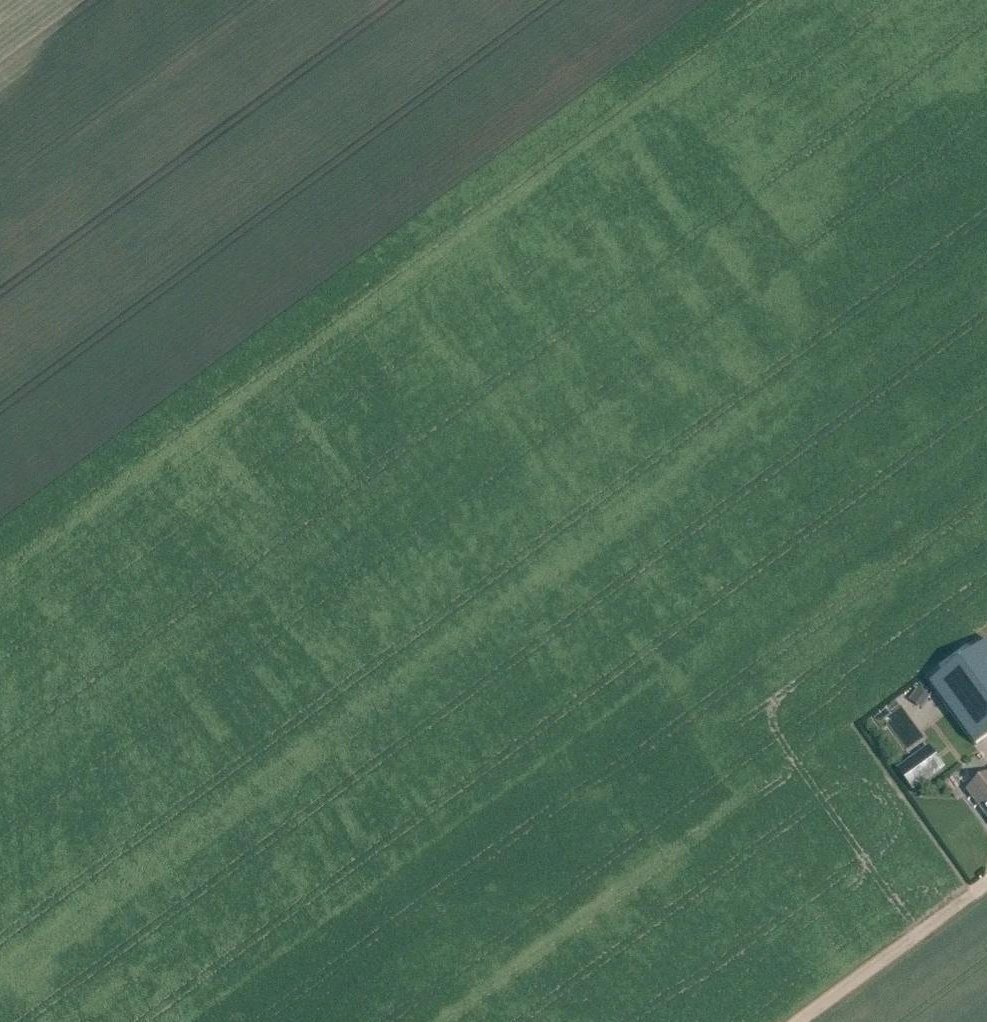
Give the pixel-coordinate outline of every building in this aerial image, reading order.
[(930,686),(974,746),(986,736),(986,644),(930,686)] [(930,698),(917,690),(913,697),(925,705),(930,698)] [(930,779),(914,757),(896,770),(913,792),(930,779)] [(965,788),(986,819),(986,773),(965,788)]
